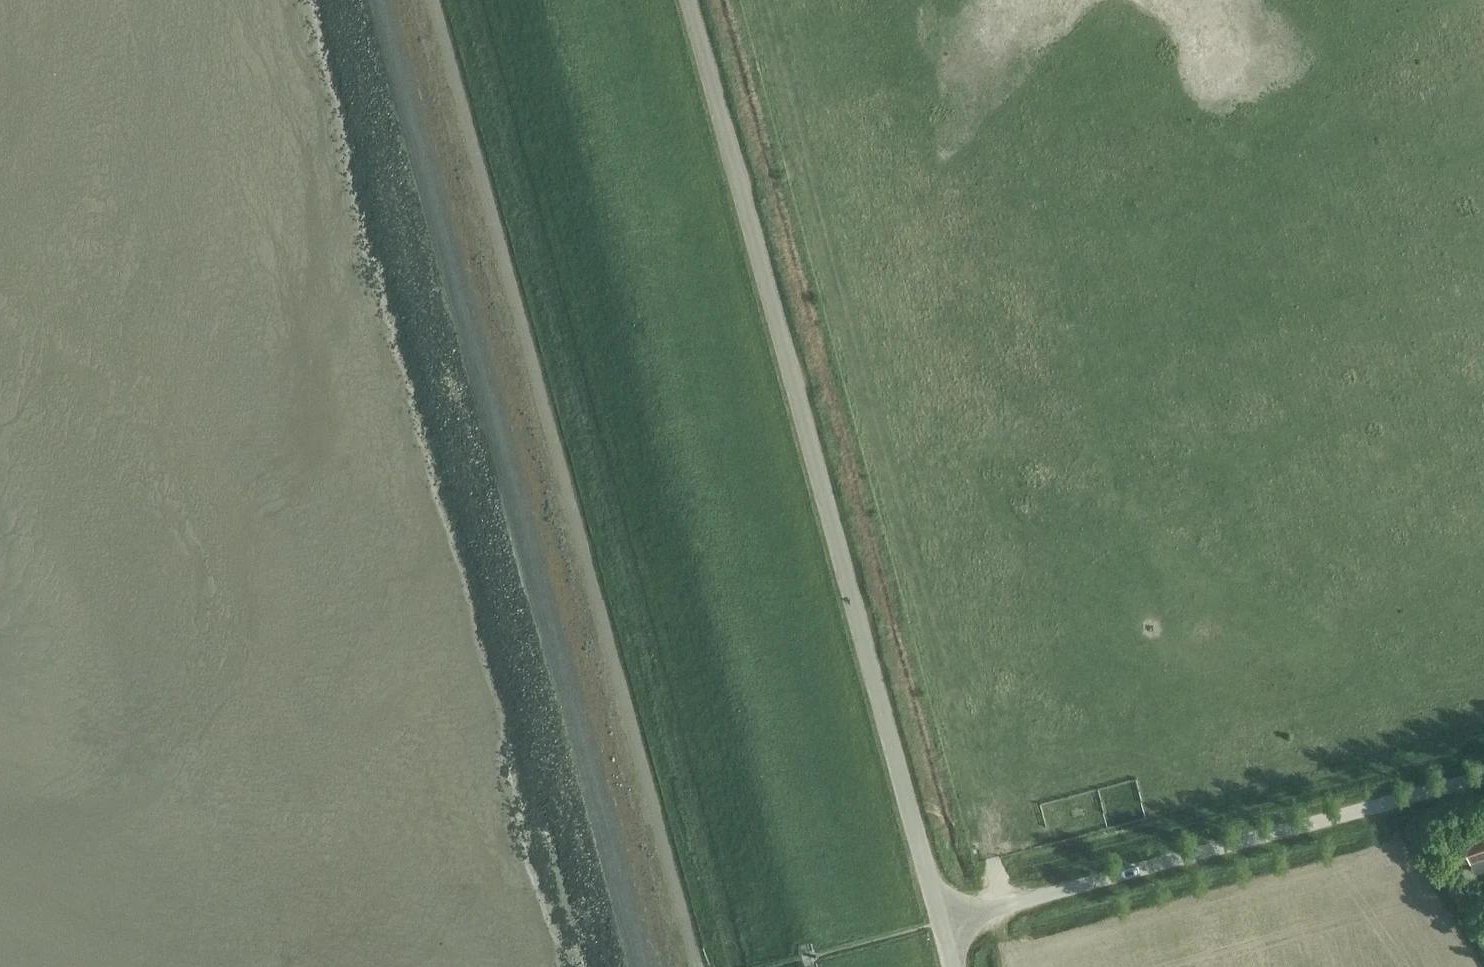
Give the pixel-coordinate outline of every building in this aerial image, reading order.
[(1483,867),(1483,828),(1461,835),(1473,871),(1483,867)]
